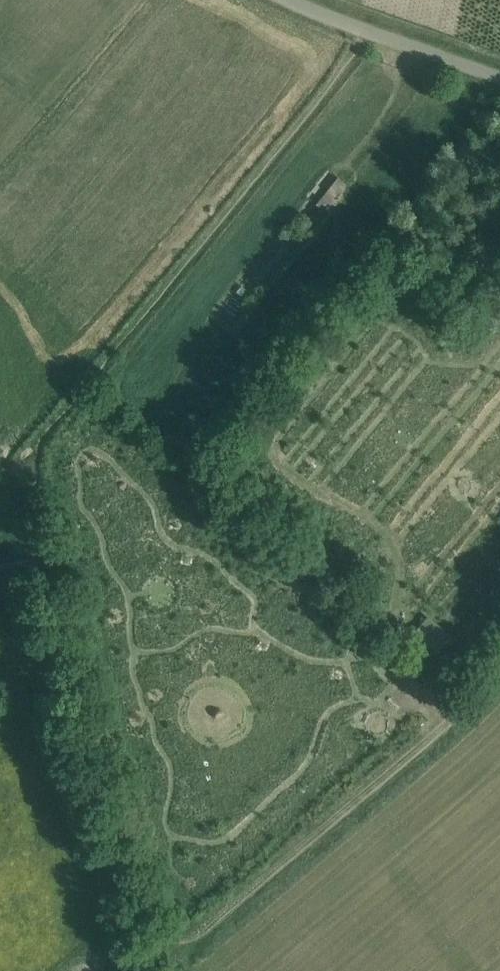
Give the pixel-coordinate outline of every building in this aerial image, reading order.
[(337,178),(316,204),(323,210),(345,184),(337,178)]
